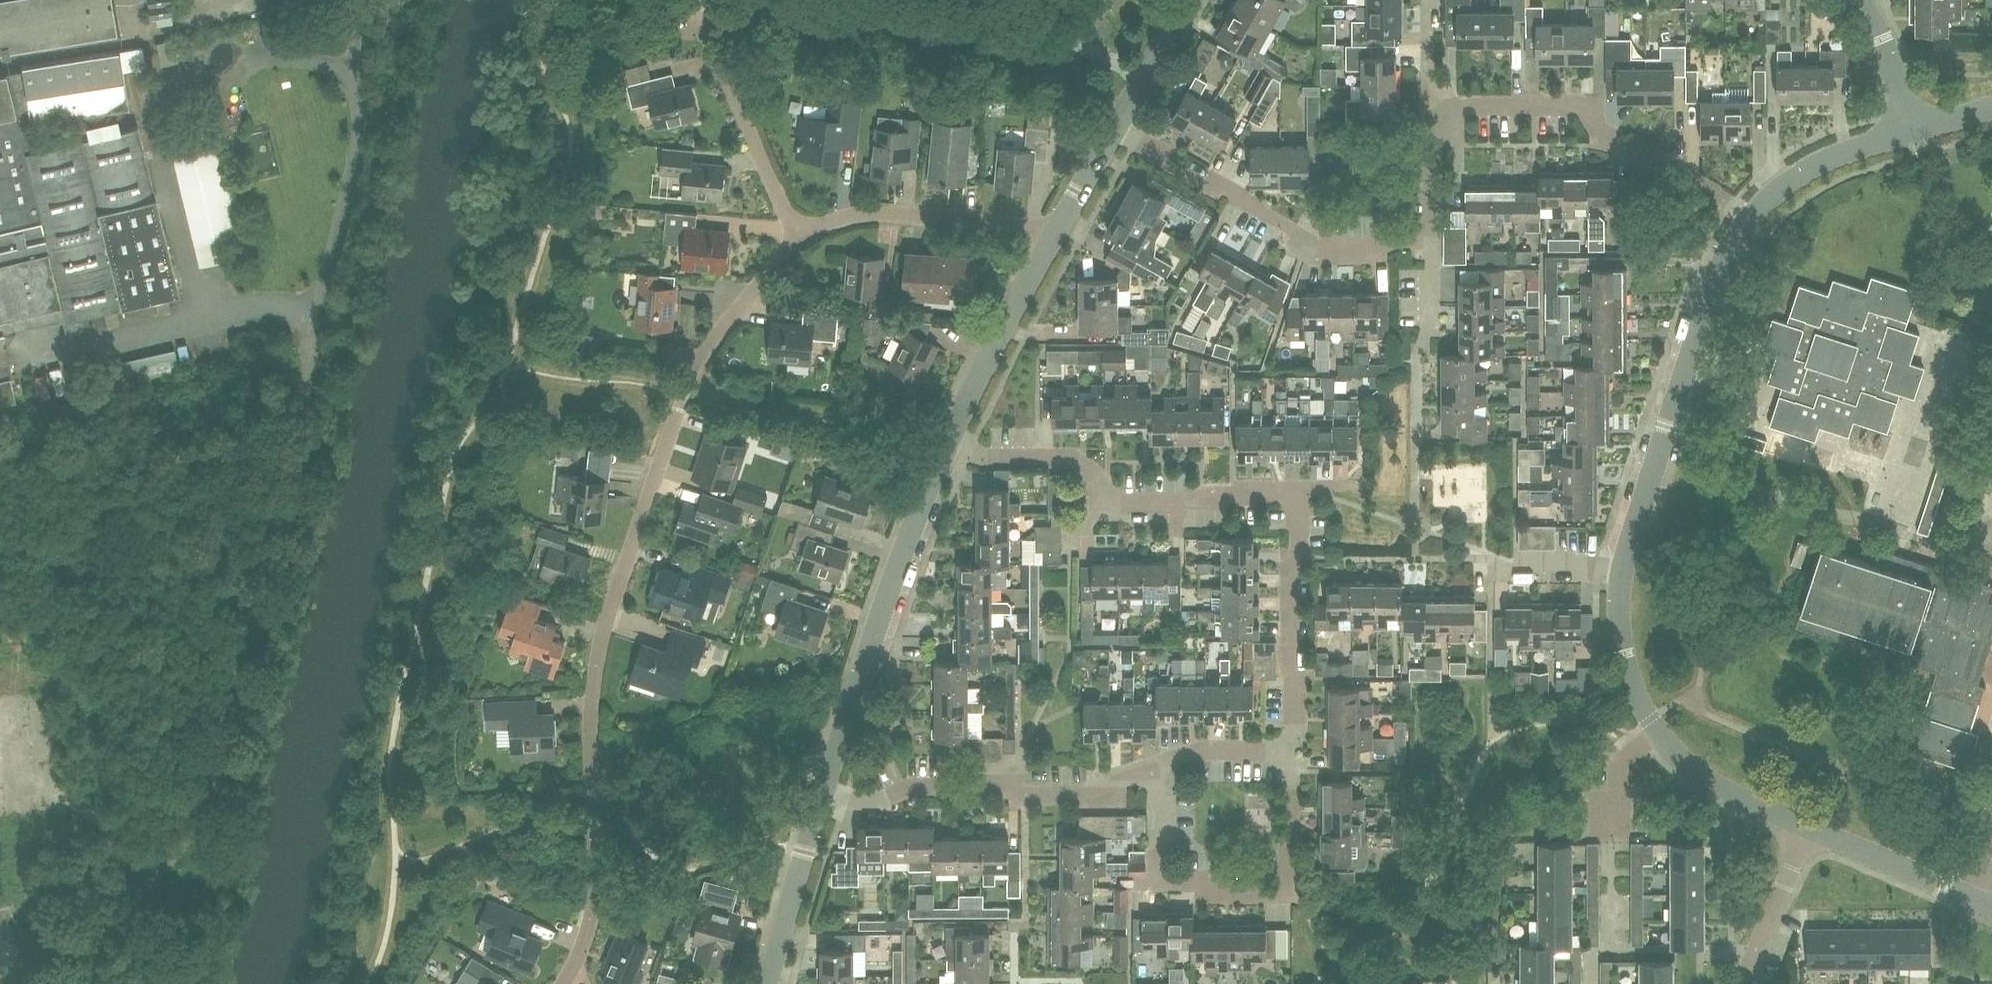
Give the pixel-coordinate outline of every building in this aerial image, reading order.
[(118,34),(113,0),(0,0),(0,53),(118,34)] [(150,20),(172,16),(170,0),(146,0),(150,20)] [(1268,28),(1282,4),(1296,12),(1303,0),(1239,0),(1234,8),(1268,28)] [(1485,12),(1471,12),(1471,0),(1445,0),(1445,20),(1457,20),(1457,44),(1485,44),(1485,12)] [(1525,6),(1525,0),(1500,0),(1500,12),(1485,12),(1485,44),(1514,44),(1514,20),(1525,20),(1525,6)] [(1685,9),(1711,9),(1711,0),(1685,0),(1685,9)] [(1739,9),(1765,9),(1765,0),(1739,0),(1739,9)] [(1961,16),(1961,5),(1910,5),(1910,16),(1916,16),(1916,31),(1948,32),(1948,15),(1961,16)] [(1351,45),(1370,45),(1377,45),(1377,33),(1401,33),(1401,6),(1367,6),(1367,21),(1351,21),(1351,45)] [(1565,60),(1565,24),(1543,24),(1543,6),(1525,6),(1525,20),(1525,36),(1537,36),(1537,60),(1565,60)] [(1605,36),(1605,6),(1588,6),(1588,24),(1565,24),(1565,60),(1593,60),(1593,36),(1605,36)] [(1259,69),(1272,77),(1273,77),(1276,78),(1283,65),(1256,50),(1268,28),(1234,8),(1219,35),(1253,54),(1248,63),(1259,69)] [(1781,42),(1781,19),(1765,19),(1765,42),(1781,42)] [(1202,72),(1217,45),(1203,38),(1189,64),(1202,72)] [(1645,66),(1631,66),(1631,38),(1605,38),(1605,67),(1617,67),(1617,100),(1645,100),(1645,66)] [(1516,69),(1526,69),(1525,43),(1515,44),(1516,69)] [(1370,57),(1370,45),(1351,45),(1345,45),(1345,70),(1361,70),(1361,85),(1395,85),(1395,57),(1370,57)] [(1645,66),(1645,100),(1673,100),(1673,75),(1685,75),(1685,69),(1685,45),(1660,45),(1660,66),(1645,66)] [(0,74),(0,400),(14,397),(9,377),(11,376),(1,333),(60,319),(63,334),(87,328),(83,313),(100,309),(104,325),(167,310),(164,295),(175,293),(136,126),(118,131),(115,119),(79,128),(82,140),(52,147),(44,139),(27,123),(125,108),(119,72),(147,67),(142,47),(116,51),(18,67),(19,70),(0,74)] [(1806,99),(1806,66),(1791,66),(1791,50),(1778,50),(1778,99),(1806,99)] [(1806,66),(1806,99),(1833,99),(1833,75),(1845,75),(1845,50),(1820,50),(1820,66),(1806,66)] [(1765,69),(1765,66),(1756,66),(1756,69),(1753,69),(1753,101),(1765,101),(1765,69)] [(1259,69),(1244,95),(1258,103),(1266,89),(1273,77),(1272,77),(1259,69)] [(1685,69),(1685,75),(1685,101),(1697,101),(1697,69),(1685,69)] [(1196,133),(1211,107),(1198,99),(1207,82),(1196,76),(1187,93),(1172,120),(1196,133)] [(661,92),(658,78),(627,85),(633,108),(652,103),(658,127),(698,117),(690,85),(661,92)] [(1307,133),(1319,133),(1319,94),(1320,94),(1320,85),(1303,85),(1303,94),(1307,94),(1307,133)] [(1395,85),(1361,85),(1361,100),(1345,100),(1345,125),(1371,125),(1371,113),(1395,113),(1395,85)] [(1266,89),(1258,103),(1249,119),(1260,126),(1277,95),(1266,89)] [(856,134),(859,103),(830,100),(827,121),(802,118),(798,156),(839,160),(842,132),(856,134)] [(1701,139),(1726,139),(1726,101),(1701,101),(1701,139)] [(1726,101),(1726,139),(1749,139),(1749,101),(1739,101),(1726,101)] [(1211,107),(1196,133),(1219,147),(1234,120),(1211,107)] [(1046,160),(1049,129),(1050,115),(1029,113),(1027,127),(1025,151),(1001,149),(998,188),(1028,191),(1031,159),(1046,160)] [(916,150),(919,120),(902,119),(900,131),(877,128),(872,176),(900,179),(903,149),(916,150)] [(965,185),(971,125),(935,122),(929,182),(965,185)] [(252,255),(223,140),(212,143),(171,153),(199,268),(252,255)] [(722,198),(725,167),(693,164),(694,150),(663,147),(660,175),(685,177),(684,195),(722,198)] [(1252,184),(1280,184),(1280,147),(1252,147),(1252,184)] [(1280,147),(1280,184),(1308,183),(1308,147),(1280,147)] [(1553,216),(1564,216),(1563,172),(1538,172),(1538,185),(1539,185),(1539,203),(1540,203),(1552,203),(1553,216)] [(1586,216),(1587,216),(1587,172),(1563,172),(1564,216),(1574,216),(1574,203),(1586,203),(1586,216)] [(1587,172),(1587,216),(1588,250),(1604,250),(1604,219),(1598,214),(1598,203),(1612,203),(1612,172),(1587,172)] [(1120,207),(1162,230),(1167,220),(1156,213),(1164,200),(1171,204),(1170,205),(1198,221),(1205,208),(1177,193),(1154,178),(1147,190),(1135,182),(1120,207)] [(862,181),(859,196),(873,198),(875,183),(862,181)] [(1514,229),(1514,185),(1490,186),(1490,229),(1501,229),(1501,216),(1513,216),(1514,229)] [(1540,216),(1540,203),(1539,203),(1539,185),(1538,185),(1514,185),(1514,229),(1525,229),(1525,216),(1540,216)] [(1480,229),(1490,229),(1490,186),(1465,186),(1466,217),(1480,216),(1480,229)] [(1156,239),(1162,230),(1120,207),(1107,231),(1136,248),(1145,232),(1156,239)] [(725,268),(728,233),(696,231),(698,214),(667,211),(664,239),(686,241),(684,265),(725,268)] [(1444,238),(1465,238),(1465,226),(1444,226),(1444,238)] [(1444,250),(1465,250),(1465,238),(1444,238),(1444,250)] [(1564,251),(1564,239),(1548,239),(1548,251),(1564,251)] [(1564,239),(1564,251),(1580,251),(1580,239),(1564,239)] [(1214,296),(1236,258),(1214,246),(1198,273),(1208,279),(1194,303),(1207,310),(1215,297),(1214,296)] [(1080,305),(1117,304),(1117,288),(1127,288),(1130,285),(1129,271),(1135,261),(1111,247),(1105,258),(1122,269),(1116,279),(1080,280),(1080,305)] [(1465,250),(1444,250),(1444,263),(1465,263),(1465,250)] [(1165,278),(1172,266),(1144,251),(1137,262),(1165,278)] [(1476,262),(1490,263),(1490,251),(1476,251),(1476,262)] [(1490,251),(1490,263),(1507,263),(1507,251),(1490,251)] [(1532,263),(1532,251),(1516,251),(1516,263),(1532,263)] [(892,319),(894,292),(879,291),(882,258),(852,255),(848,294),(872,297),(870,316),(892,319)] [(968,295),(971,259),(943,256),(943,260),(908,257),(905,295),(937,298),(938,287),(949,287),(948,293),(968,295)] [(1545,294),(1557,293),(1557,269),(1570,269),(1569,257),(1545,257),(1545,294)] [(1235,308),(1257,270),(1236,258),(1214,296),(1215,297),(1223,301),(1229,291),(1240,297),(1234,307),(1235,308)] [(1460,306),(1504,305),(1504,295),(1491,295),(1491,282),(1504,282),(1504,268),(1480,269),(1480,281),(1460,281),(1460,306)] [(1582,293),(1626,293),(1625,268),(1594,268),(1594,282),(1582,282),(1582,293)] [(1257,270),(1235,308),(1244,313),(1250,303),(1263,310),(1260,314),(1272,320),(1283,300),(1272,294),(1278,282),(1257,270)] [(672,328),(675,288),(657,287),(658,275),(642,273),(639,306),(638,325),(672,328)] [(1781,319),(1773,317),(1762,348),(1778,353),(1769,382),(1782,386),(1770,425),(1816,440),(1821,425),(1850,435),(1855,421),(1888,431),(1900,393),(1914,397),(1925,368),(1910,362),(1920,333),(1906,328),(1918,290),(1871,274),(1866,290),(1833,279),(1829,293),(1801,283),(1788,321),(1781,319)] [(1527,306),(1539,306),(1539,290),(1527,290),(1527,306)] [(1557,293),(1545,294),(1545,310),(1557,310),(1557,293)] [(1582,318),(1626,317),(1626,293),(1582,293),(1582,304),(1589,304),(1589,316),(1582,316),(1582,318)] [(1306,340),(1306,326),(1318,325),(1318,338),(1329,338),(1329,294),(1303,294),(1304,306),(1291,306),(1292,340),(1306,340)] [(1343,338),(1353,338),(1353,294),(1329,294),(1329,338),(1330,338),(1330,326),(1343,326),(1343,338)] [(1353,294),(1353,338),(1388,338),(1388,317),(1378,318),(1378,294),(1353,294)] [(1126,344),(1149,344),(1149,331),(1132,332),(1132,316),(1117,316),(1117,304),(1080,305),(1080,330),(1116,329),(1116,332),(1122,332),(1122,344),(1126,344)] [(1460,330),(1504,330),(1504,319),(1492,319),(1492,307),(1504,307),(1504,305),(1460,306),(1460,330)] [(837,340),(840,314),(808,311),(807,327),(774,324),(771,357),(810,361),(813,338),(837,340)] [(1539,330),(1539,314),(1527,314),(1528,329),(1539,330)] [(1582,342),(1626,341),(1626,317),(1582,318),(1582,328),(1595,328),(1595,341),(1582,341),(1582,342)] [(1557,335),(1557,319),(1545,318),(1546,334),(1557,335)] [(921,380),(937,346),(922,339),(930,322),(905,320),(898,335),(905,339),(891,366),(921,380)] [(1174,342),(1188,346),(1191,335),(1177,330),(1174,342)] [(1473,355),(1504,355),(1504,343),(1491,344),(1492,331),(1504,331),(1504,330),(1460,330),(1461,354),(1461,355),(1473,355)] [(1188,346),(1204,351),(1207,341),(1191,335),(1188,346)] [(1528,354),(1539,354),(1539,339),(1527,338),(1528,354)] [(1608,366),(1608,367),(1626,367),(1626,341),(1582,342),(1582,352),(1595,352),(1595,366),(1608,366)] [(1228,359),(1232,347),(1217,343),(1213,354),(1228,359)] [(1546,359),(1558,359),(1558,343),(1546,343),(1546,359)] [(1126,358),(1133,358),(1133,368),(1148,368),(1148,358),(1150,358),(1150,356),(1150,344),(1149,344),(1126,344),(1126,350),(1126,358)] [(1150,356),(1166,356),(1166,344),(1150,344),(1150,356)] [(101,387),(178,370),(173,349),(96,366),(101,387)] [(1077,362),(1077,350),(1047,350),(1048,373),(1062,373),(1062,362),(1077,362)] [(1102,362),(1102,350),(1077,350),(1077,362),(1102,362)] [(1126,350),(1102,350),(1102,362),(1102,369),(1126,369),(1126,358),(1126,350)] [(1474,369),(1473,355),(1461,355),(1461,354),(1443,354),(1443,379),(1485,378),(1485,368),(1474,369)] [(1330,370),(1329,358),(1313,358),(1313,370),(1330,370)] [(1221,376),(1225,364),(1210,359),(1206,371),(1221,376)] [(1521,379),(1521,363),(1510,363),(1510,379),(1521,379)] [(1353,376),(1353,364),(1338,364),(1338,376),(1353,376)] [(1353,364),(1353,376),(1389,375),(1389,364),(1353,364)] [(1608,391),(1608,367),(1608,366),(1595,366),(1577,366),(1577,379),(1564,379),(1564,391),(1608,391)] [(1200,440),(1200,409),(1201,409),(1201,370),(1200,369),(1190,370),(1189,370),(1189,396),(1177,396),(1177,409),(1176,409),(1176,440),(1200,440)] [(1322,372),(1322,393),(1337,394),(1337,372),(1322,372)] [(1528,391),(1540,391),(1540,375),(1528,376),(1528,391)] [(1443,403),(1486,402),(1486,392),(1474,393),(1474,380),(1485,380),(1485,378),(1443,379),(1443,403)] [(1054,428),(1078,428),(1078,384),(1068,384),(1068,396),(1053,396),(1054,428)] [(1078,428),(1103,428),(1102,384),(1092,384),(1092,396),(1079,396),(1079,384),(1078,384),(1078,428)] [(1127,428),(1126,384),(1116,384),(1116,396),(1104,396),(1104,384),(1102,384),(1103,428),(1127,428)] [(1151,428),(1151,409),(1151,396),(1137,396),(1137,384),(1126,384),(1127,428),(1150,428),(1151,428)] [(1510,403),(1521,403),(1521,387),(1509,387),(1510,403)] [(1540,391),(1528,391),(1528,408),(1540,408),(1540,391)] [(1565,415),(1608,415),(1608,391),(1564,391),(1564,401),(1577,401),(1577,414),(1565,414),(1565,415)] [(1176,409),(1177,409),(1177,396),(1164,396),(1164,409),(1151,409),(1151,428),(1150,428),(1150,440),(1176,440),(1176,409)] [(1200,409),(1200,440),(1225,440),(1224,396),(1213,396),(1213,409),(1201,409),(1200,409)] [(1262,454),(1262,423),(1262,398),(1252,399),(1252,420),(1248,424),(1237,424),(1237,459),(1248,459),(1248,454),(1262,454)] [(1285,424),(1286,424),(1286,414),(1286,398),(1276,399),(1276,419),(1272,423),(1262,423),(1262,454),(1262,459),(1272,459),(1272,454),(1285,454),(1286,454),(1285,424)] [(1310,454),(1309,423),(1310,423),(1310,413),(1310,398),(1300,398),(1300,413),(1286,414),(1286,424),(1285,424),(1286,454),(1285,454),(1285,459),(1296,459),(1296,454),(1309,454),(1310,454)] [(1309,423),(1310,454),(1309,454),(1309,460),(1320,459),(1320,454),(1333,454),(1334,454),(1334,423),(1334,413),(1334,398),(1324,398),(1324,413),(1310,413),(1310,423),(1309,423)] [(1348,398),(1348,412),(1334,413),(1334,423),(1334,454),(1333,454),(1333,460),(1344,460),(1344,454),(1359,454),(1358,398),(1348,398)] [(1486,402),(1443,403),(1443,428),(1461,428),(1461,440),(1486,440),(1486,417),(1474,417),(1474,404),(1486,404),(1486,402)] [(1542,426),(1561,426),(1561,406),(1542,406),(1542,426)] [(1522,428),(1522,412),(1509,412),(1509,427),(1506,427),(1507,439),(1510,439),(1510,435),(1520,435),(1520,428),(1522,428)] [(1596,439),(1596,440),(1609,439),(1608,415),(1565,415),(1565,424),(1565,438),(1577,438),(1577,439),(1596,439)] [(1528,432),(1540,432),(1540,416),(1528,416),(1528,432)] [(1763,451),(1767,439),(1742,431),(1738,443),(1763,451)] [(733,489),(747,447),(709,434),(703,452),(709,453),(700,478),(733,489)] [(1596,463),(1596,440),(1596,439),(1577,439),(1577,438),(1565,438),(1565,452),(1552,453),(1552,463),(1596,463)] [(1914,467),(1928,468),(1930,444),(1916,442),(1914,467)] [(1518,464),(1531,464),(1530,449),(1518,449),(1518,464)] [(1596,463),(1552,463),(1552,474),(1559,474),(1559,487),(1553,487),(1553,488),(1597,487),(1596,463)] [(1518,480),(1531,480),(1531,464),(1518,464),(1518,480)] [(607,479),(570,475),(565,518),(603,522),(607,479)] [(1062,514),(1062,475),(1049,475),(1049,514),(1062,514)] [(859,523),(870,491),(830,478),(819,510),(859,523)] [(764,510),(769,496),(739,486),(735,500),(764,510)] [(1459,487),(1458,499),(1442,499),(1442,516),(1490,517),(1490,499),(1479,499),(1479,487),(1459,487)] [(1597,487),(1553,488),(1519,488),(1519,504),(1550,503),(1554,499),(1554,498),(1565,498),(1565,512),(1597,512),(1597,487)] [(979,513),(1010,513),(1021,513),(1020,503),(1010,503),(1010,488),(978,488),(979,513)] [(743,506),(713,496),(703,493),(700,507),(686,502),(677,529),(714,541),(719,528),(734,532),(743,506)] [(784,499),(779,513),(800,520),(810,523),(815,508),(784,499)] [(1929,535),(1936,512),(1925,508),(1918,531),(1929,535)] [(1010,538),(1010,513),(979,513),(979,538),(1010,538)] [(829,529),(810,523),(800,520),(796,533),(790,531),(787,542),(792,544),(791,546),(807,551),(801,567),(839,579),(848,550),(825,542),(829,529)] [(569,535),(543,526),(534,523),(531,532),(540,535),(539,540),(552,545),(542,575),(581,588),(591,558),(564,549),(569,535)] [(1036,538),(1062,538),(1062,525),(1036,525),(1036,538)] [(1519,547),(1531,547),(1531,525),(1519,525),(1519,547)] [(1531,547),(1544,547),(1543,525),(1531,525),(1531,547)] [(1543,525),(1544,547),(1555,547),(1555,525),(1543,525)] [(993,563),(1007,563),(1010,563),(1010,538),(979,538),(979,562),(979,563),(992,562),(993,563)] [(1044,563),(1044,564),(1062,564),(1062,538),(1036,538),(1036,551),(1035,551),(1035,563),(1044,563)] [(1254,562),(1255,563),(1260,563),(1260,553),(1254,553),(1254,538),(1199,538),(1199,547),(1221,547),(1224,551),(1225,562),(1225,563),(1254,562)] [(1791,562),(1801,565),(1808,542),(1798,539),(1791,562)] [(1874,544),(1869,560),(1821,545),(1795,626),(1936,672),(1921,718),(1915,716),(1905,746),(1966,766),(1976,735),(1970,733),(1985,687),(1977,684),(1991,638),(1991,601),(1987,600),(1991,585),(1991,583),(1874,544)] [(1007,576),(1007,563),(993,563),(992,562),(979,563),(979,562),(961,562),(961,588),(993,588),(993,587),(1007,588),(1007,576)] [(1120,594),(1120,562),(1095,562),(1095,594),(1120,594)] [(1144,594),(1144,562),(1120,562),(1120,594),(1120,610),(1131,610),(1131,594),(1144,594)] [(1144,562),(1144,594),(1145,594),(1145,610),(1156,610),(1156,594),(1170,594),(1170,606),(1182,606),(1182,578),(1170,578),(1170,562),(1144,562)] [(1255,577),(1255,563),(1254,562),(1225,563),(1225,562),(1199,562),(1199,572),(1221,571),(1225,576),(1225,586),(1254,586),(1255,587),(1260,587),(1260,577),(1255,577)] [(1039,564),(1044,564),(1044,563),(1035,563),(1035,564),(1031,564),(1031,588),(1039,588),(1039,564)] [(724,601),(732,577),(703,568),(699,580),(663,569),(653,601),(701,617),(708,595),(724,601)] [(1303,592),(1312,592),(1312,572),(1303,572),(1303,592)] [(772,578),(757,574),(755,581),(769,585),(764,603),(785,610),(779,632),(817,644),(827,612),(796,602),(800,587),(772,578)] [(1316,627),(1353,627),(1353,583),(1329,583),(1328,602),(1316,602),(1316,627)] [(1376,627),(1377,627),(1377,583),(1353,583),(1353,627),(1364,627),(1364,615),(1376,615),(1376,627)] [(1402,595),(1403,595),(1403,583),(1377,583),(1377,627),(1388,627),(1388,615),(1401,614),(1402,614),(1402,595)] [(1213,610),(1225,610),(1225,611),(1254,611),(1255,611),(1260,612),(1260,601),(1254,601),(1255,587),(1254,586),(1225,586),(1199,586),(1199,596),(1213,596),(1213,610)] [(993,600),(993,588),(961,588),(961,612),(993,612),(1013,612),(1013,604),(1009,600),(993,600)] [(1039,612),(1039,588),(1031,588),(1031,612),(1039,612)] [(553,676),(566,641),(553,636),(557,625),(537,618),(543,603),(515,594),(501,633),(515,638),(511,650),(529,656),(525,667),(553,676)] [(1427,639),(1426,595),(1403,595),(1402,595),(1402,614),(1401,614),(1401,633),(1415,633),(1415,639),(1427,639)] [(1449,639),(1450,639),(1450,595),(1426,595),(1427,639),(1437,639),(1437,627),(1449,627),(1449,639)] [(1450,595),(1450,639),(1461,639),(1461,627),(1474,627),(1475,640),(1487,640),(1487,609),(1476,609),(1476,595),(1450,595)] [(1120,643),(1120,634),(1094,634),(1094,599),(1081,599),(1082,643),(1120,643)] [(1521,646),(1532,646),(1532,602),(1507,602),(1507,616),(1495,616),(1495,648),(1507,648),(1507,634),(1521,634),(1521,646)] [(1555,658),(1556,658),(1556,602),(1532,602),(1532,646),(1555,646),(1555,658)] [(1556,602),(1556,658),(1574,658),(1573,636),(1582,636),(1582,602),(1556,602)] [(1254,625),(1255,611),(1254,611),(1225,611),(1225,610),(1213,610),(1199,610),(1199,620),(1220,620),(1225,623),(1225,635),(1260,635),(1260,625),(1254,625)] [(961,638),(993,637),(1013,637),(1013,629),(1009,625),(993,625),(993,612),(961,612),(961,638)] [(1031,637),(1039,637),(1039,612),(1031,612),(1031,637)] [(699,664),(706,642),(675,631),(668,651),(644,643),(632,680),(681,696),(693,662),(699,664)] [(1145,634),(1120,634),(1120,643),(1145,643),(1145,634)] [(969,662),(969,663),(993,663),(993,637),(961,638),(961,661),(961,662),(969,662)] [(1039,637),(1031,637),(1031,662),(1039,662),(1039,637)] [(1255,653),(1277,653),(1277,641),(1255,641),(1255,653)] [(1495,648),(1495,664),(1507,664),(1507,648),(1495,648)] [(1157,670),(1152,650),(1139,653),(1144,673),(1157,670)] [(1255,666),(1277,666),(1277,653),(1255,653),(1255,657),(1255,666)] [(1353,663),(1329,663),(1329,653),(1316,653),(1316,675),(1353,674),(1353,663)] [(1255,713),(1255,678),(1255,666),(1255,657),(1245,658),(1245,680),(1242,683),(1231,683),(1230,683),(1230,713),(1229,713),(1229,720),(1241,720),(1241,714),(1255,713)] [(1182,683),(1183,683),(1183,671),(1183,658),(1173,658),(1173,680),(1170,683),(1159,683),(1158,683),(1158,719),(1159,719),(1168,720),(1168,714),(1181,714),(1182,714),(1182,683)] [(1206,714),(1206,683),(1207,683),(1207,658),(1197,658),(1197,671),(1183,671),(1183,683),(1182,683),(1182,714),(1181,714),(1182,719),(1192,719),(1192,714),(1205,714),(1206,714)] [(1221,658),(1221,679),(1218,683),(1207,683),(1206,683),(1206,714),(1205,714),(1205,720),(1216,719),(1216,714),(1229,713),(1230,713),(1230,683),(1231,683),(1231,658),(1221,658)] [(969,687),(969,663),(969,662),(961,662),(961,661),(937,662),(937,687),(969,687)] [(1369,662),(1353,663),(1353,674),(1369,674),(1369,662)] [(1377,674),(1393,675),(1393,663),(1377,662),(1377,674)] [(1466,674),(1466,662),(1450,662),(1450,674),(1466,674)] [(1006,687),(1015,687),(1015,663),(996,663),(996,676),(1006,676),(1006,687)] [(1111,702),(1111,701),(1111,676),(1109,676),(1109,664),(1100,665),(1100,676),(1101,676),(1102,698),(1097,702),(1086,702),(1086,737),(1096,737),(1096,732),(1109,732),(1110,732),(1111,702)] [(1255,666),(1255,678),(1277,678),(1277,666),(1255,666)] [(1556,690),(1593,689),(1593,666),(1578,666),(1578,677),(1556,677),(1556,690)] [(1427,680),(1427,668),(1410,668),(1410,680),(1411,680),(1412,680),(1427,680)] [(1427,668),(1427,680),(1442,680),(1441,668),(1427,668)] [(1532,696),(1532,671),(1531,671),(1531,683),(1516,683),(1516,696),(1532,696)] [(1532,671),(1532,696),(1549,696),(1549,671),(1532,671)] [(1134,702),(1135,701),(1135,676),(1125,676),(1125,698),(1122,701),(1111,701),(1111,702),(1110,732),(1109,732),(1109,737),(1120,737),(1120,732),(1133,732),(1134,732),(1134,702)] [(1158,683),(1159,683),(1159,676),(1149,676),(1149,698),(1145,701),(1135,701),(1134,702),(1134,732),(1133,732),(1134,737),(1144,737),(1144,732),(1159,731),(1159,719),(1158,719),(1158,683)] [(1412,696),(1412,680),(1411,680),(1410,680),(1400,681),(1400,697),(1412,696)] [(1328,712),(1372,712),(1372,701),(1371,701),(1372,687),(1353,687),(1352,682),(1340,682),(1340,687),(1328,687),(1328,712)] [(937,712),(969,712),(978,712),(978,700),(969,700),(969,687),(937,687),(937,712)] [(1006,712),(1015,711),(1015,687),(1006,687),(1006,712)] [(514,757),(555,756),(553,714),(537,715),(537,700),(488,702),(489,727),(513,726),(514,757)] [(1006,736),(1015,736),(1015,711),(1006,712),(1006,736)] [(969,737),(969,712),(937,712),(937,736),(969,737)] [(1372,736),(1372,726),(1360,726),(1360,713),(1372,713),(1372,712),(1328,712),(1329,737),(1372,736)] [(1394,720),(1394,736),(1406,736),(1406,720),(1394,720)] [(969,759),(981,759),(981,736),(969,737),(969,759)] [(981,759),(994,759),(993,736),(981,736),(981,759)] [(1005,759),(1005,750),(1005,736),(993,736),(994,759),(1005,759)] [(1005,736),(1005,750),(1016,750),(1016,736),(1015,736),(1006,736),(1005,736)] [(1394,736),(1372,736),(1329,737),(1329,761),(1360,761),(1360,747),(1372,747),(1378,752),(1406,752),(1406,736),(1394,736)] [(1320,807),(1364,806),(1364,796),(1352,796),(1352,782),(1320,782),(1320,807)] [(1398,807),(1398,791),(1386,791),(1386,807),(1398,807)] [(1327,831),(1365,831),(1365,820),(1352,821),(1352,808),(1364,808),(1364,806),(1320,807),(1321,831),(1327,831)] [(1392,831),(1404,831),(1404,815),(1392,815),(1392,831)] [(1081,838),(1093,838),(1093,816),(1081,816),(1081,838)] [(1093,838),(1105,838),(1105,816),(1093,816),(1093,838)] [(1105,838),(1107,838),(1117,838),(1117,816),(1105,816),(1105,838)] [(1117,816),(1117,838),(1129,838),(1129,816),(1117,816)] [(885,857),(885,825),(860,826),(860,845),(848,845),(848,870),(832,872),(833,884),(860,884),(859,873),(885,873),(885,857)] [(885,857),(910,857),(910,825),(885,825),(885,857)] [(935,838),(936,838),(936,825),(910,825),(910,857),(910,870),(935,870),(935,857),(935,838)] [(1369,862),(1369,842),(1365,838),(1365,831),(1327,831),(1321,831),(1321,856),(1323,856),(1323,866),(1365,866),(1369,862)] [(1404,831),(1392,831),(1392,847),(1405,847),(1404,831)] [(959,880),(960,880),(960,838),(936,838),(935,838),(935,857),(935,870),(959,870),(959,880)] [(984,884),(985,884),(985,838),(960,838),(960,880),(970,880),(969,870),(983,870),(984,884)] [(985,838),(985,884),(995,884),(995,869),(1008,869),(1009,879),(1021,880),(1020,851),(1011,851),(1011,838),(985,838)] [(1063,863),(1107,863),(1107,862),(1094,862),(1094,850),(1107,850),(1107,838),(1105,838),(1093,838),(1081,838),(1063,838),(1063,863)] [(1672,868),(1704,868),(1704,842),(1672,842),(1672,868)] [(1541,869),(1571,869),(1571,843),(1541,843),(1541,869)] [(1587,869),(1599,869),(1599,844),(1587,844),(1587,869)] [(1631,869),(1643,869),(1643,844),(1631,844),(1631,869)] [(1130,863),(1146,863),(1146,850),(1129,850),(1130,863)] [(1081,887),(1081,889),(1094,888),(1094,875),(1107,875),(1107,863),(1063,863),(1063,887),(1063,888),(1081,887)] [(1146,863),(1130,863),(1130,874),(1146,874),(1146,863)] [(1703,894),(1704,868),(1672,868),(1672,893),(1703,894)] [(1571,894),(1571,869),(1541,869),(1541,894),(1571,894)] [(1587,895),(1599,894),(1599,869),(1587,869),(1587,895)] [(1631,894),(1643,894),(1643,869),(1631,869),(1631,894)] [(1063,888),(1063,887),(1050,887),(1051,912),(1094,912),(1094,901),(1081,901),(1081,889),(1081,887),(1063,888)] [(1115,911),(1127,911),(1127,895),(1127,888),(1115,888),(1115,897),(1115,911)] [(1703,919),(1703,894),(1672,893),(1672,919),(1703,919)] [(1571,919),(1571,894),(1541,894),(1541,919),(1571,919)] [(1587,920),(1599,920),(1599,894),(1587,895),(1587,920)] [(1631,919),(1643,919),(1643,894),(1631,894),(1631,919)] [(479,930),(495,937),(489,953),(530,969),(542,939),(528,934),(534,919),(519,914),(490,902),(479,930)] [(727,965),(738,926),(741,913),(706,903),(695,944),(699,945),(696,956),(727,965)] [(935,916),(935,908),(909,907),(909,916),(935,916)] [(960,916),(960,908),(935,908),(935,916),(960,916)] [(985,917),(985,908),(960,908),(960,916),(985,917)] [(985,908),(985,917),(1009,917),(1009,908),(985,908)] [(1115,911),(1108,911),(1107,927),(1127,927),(1127,911),(1115,911)] [(1094,922),(1094,912),(1051,912),(1051,936),(1095,936),(1095,935),(1082,935),(1082,922),(1094,922)] [(1158,958),(1169,958),(1169,914),(1145,914),(1145,917),(1133,917),(1134,950),(1144,950),(1145,945),(1158,945),(1158,958)] [(1193,926),(1194,926),(1194,914),(1169,914),(1169,958),(1179,958),(1179,945),(1193,945),(1193,926)] [(1569,945),(1571,945),(1571,919),(1541,919),(1541,920),(1541,945),(1553,945),(1569,945)] [(1643,919),(1631,919),(1631,945),(1644,945),(1643,919)] [(1703,945),(1703,919),(1672,919),(1672,945),(1703,945)] [(859,929),(886,929),(886,920),(859,920),(859,929)] [(909,920),(886,920),(886,929),(909,928),(909,920)] [(1599,920),(1587,920),(1587,945),(1599,945),(1599,920)] [(1241,969),(1242,969),(1242,925),(1218,926),(1218,970),(1229,969),(1229,957),(1241,957),(1241,969)] [(1242,925),(1242,969),(1242,973),(1251,973),(1250,969),(1253,969),(1253,957),(1277,957),(1277,929),(1267,929),(1267,925),(1242,925)] [(947,958),(990,958),(990,933),(970,933),(970,926),(947,926),(947,958)] [(1208,970),(1218,970),(1218,926),(1194,926),(1193,926),(1193,945),(1193,957),(1207,957),(1208,970)] [(1808,966),(1839,966),(1839,929),(1808,929),(1808,966)] [(1839,966),(1869,966),(1869,929),(1839,929),(1839,966)] [(1869,966),(1899,966),(1899,929),(1869,929),(1869,966)] [(1899,929),(1899,966),(1929,966),(1929,929),(1899,929)] [(643,971),(638,969),(648,945),(619,933),(608,958),(614,960),(604,983),(638,983),(643,971)] [(823,975),(855,975),(855,950),(867,950),(867,933),(837,934),(837,950),(823,950),(823,975)] [(907,958),(917,958),(916,934),(907,933),(907,958)] [(1128,968),(1128,934),(1115,934),(1114,968),(1128,968)] [(1094,947),(1095,936),(1051,936),(1051,961),(1082,961),(1082,947),(1094,947)] [(893,974),(903,974),(903,950),(902,950),(902,945),(894,945),(893,950),(893,974)] [(1553,945),(1541,945),(1522,945),(1522,970),(1553,969),(1553,945)] [(1569,955),(1569,970),(1582,970),(1582,945),(1571,945),(1569,945),(1569,955)] [(483,978),(490,966),(473,956),(459,980),(466,983),(492,983),(483,978)] [(907,983),(917,983),(917,958),(907,958),(907,983)] [(946,983),(990,983),(990,958),(947,958),(947,959),(948,959),(947,969),(958,969),(958,982),(946,982),(946,983)] [(1612,961),(1600,962),(1600,983),(1612,983),(1612,961)] [(1673,961),(1641,961),(1641,983),(1673,983),(1673,961)] [(1188,980),(1188,968),(1172,968),(1172,980),(1188,980)] [(1553,969),(1522,970),(1522,983),(1553,983),(1553,969)] [(1569,970),(1569,983),(1582,983),(1582,970),(1569,970)] [(903,974),(893,974),(893,983),(903,983),(903,974)] [(855,975),(823,975),(823,983),(855,983),(855,975)]
